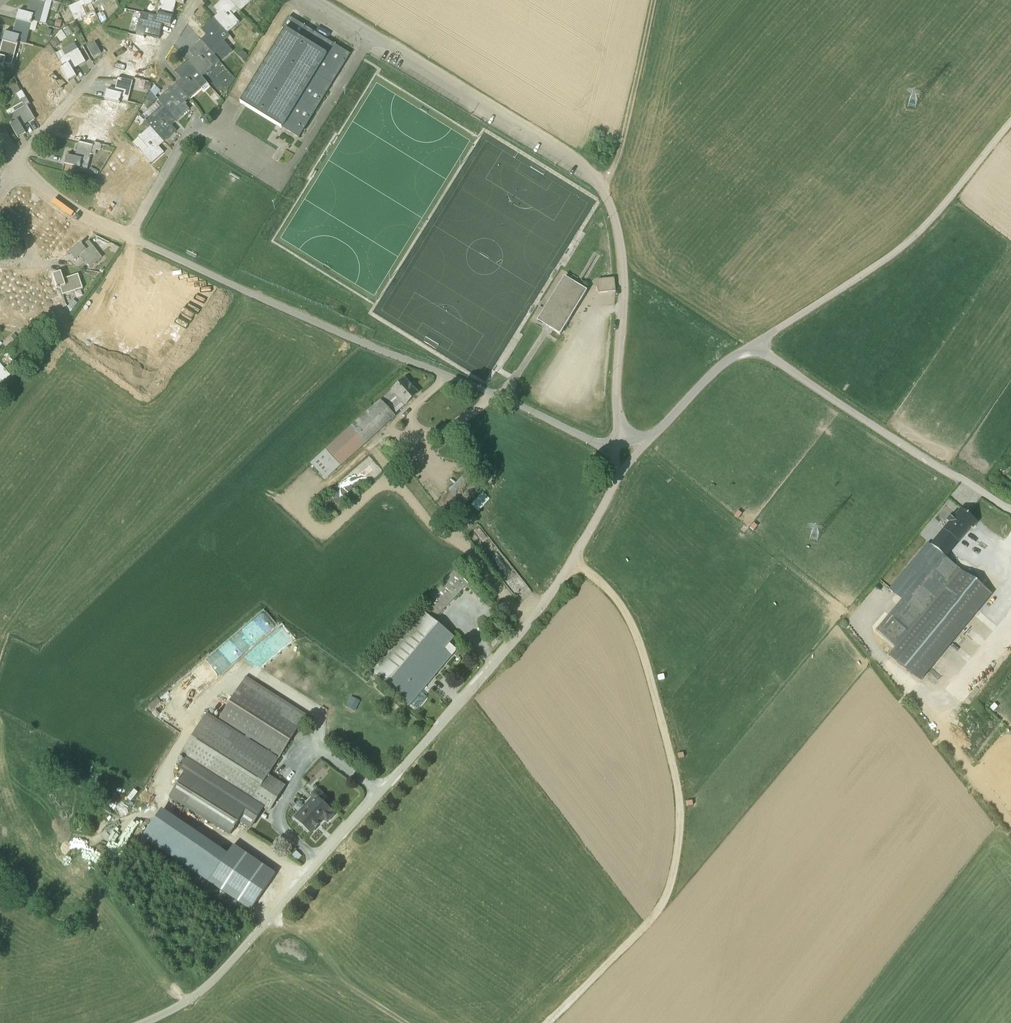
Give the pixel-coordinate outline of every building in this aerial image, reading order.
[(44,3),(32,0),(29,0),(26,13),(18,11),(16,20),(31,24),(32,22),(37,23),(39,24),(40,23),(44,3)] [(93,0),(82,0),(82,1),(69,8),(75,21),(94,12),(94,10),(91,5),(94,4),(93,0)] [(94,4),(91,5),(94,10),(115,0),(93,0),(94,4)] [(157,13),(172,17),(176,3),(183,4),(184,0),(160,0),(157,13)] [(229,0),(223,0),(213,8),(219,14),(213,19),(227,34),(239,23),(233,16),(238,10),(229,0)] [(240,12),(252,1),(251,0),(229,0),(240,12)] [(141,13),(136,36),(143,38),(144,35),(159,38),(162,24),(170,26),(172,17),(157,13),(157,17),(156,17),(141,13)] [(235,101),(297,139),(329,86),(349,53),(288,16),(235,101)] [(213,19),(201,30),(206,36),(201,40),(219,61),(221,59),(222,60),(232,51),(228,47),(234,42),(213,19)] [(5,33),(2,42),(17,45),(18,43),(26,44),(29,31),(35,33),(37,23),(32,22),(31,24),(16,20),(12,35),(5,33)] [(159,40),(159,38),(144,35),(143,38),(136,36),(131,57),(146,61),(149,46),(157,48),(159,40)] [(55,39),(49,43),(54,49),(59,44),(55,39)] [(219,61),(201,40),(188,52),(193,58),(188,62),(202,78),(219,62),(219,61)] [(17,45),(2,42),(0,50),(0,66),(3,67),(4,64),(11,66),(17,45)] [(87,48),(93,58),(101,54),(95,43),(87,48)] [(60,68),(68,82),(76,77),(72,70),(85,63),(78,49),(77,50),(74,44),(56,54),(63,67),(60,68)] [(247,57),(241,50),(237,54),(243,61),(244,61),(247,57)] [(118,78),(117,79),(132,82),(133,79),(141,81),(146,61),(131,57),(127,72),(119,70),(120,71),(118,78)] [(207,83),(188,62),(175,74),(180,80),(176,84),(189,99),(201,89),(203,91),(209,86),(207,83)] [(51,65),(45,68),(48,74),(54,71),(51,65)] [(68,82),(60,68),(42,79),(46,86),(43,87),(51,101),(59,96),(56,89),(68,82)] [(105,99),(104,100),(119,104),(120,100),(127,102),(132,82),(117,79),(114,93),(107,91),(105,99)] [(189,99),(176,84),(164,95),(154,85),(150,92),(176,121),(189,110),(186,106),(187,105),(185,103),(189,99)] [(27,106),(34,119),(42,115),(39,108),(51,101),(43,87),(25,98),(29,105),(27,106)] [(22,91),(16,94),(20,100),(26,97),(22,91)] [(176,121),(150,92),(143,104),(148,109),(155,102),(156,104),(141,116),(145,121),(145,122),(164,143),(176,132),(171,126),(176,121)] [(29,105),(25,98),(21,101),(22,103),(6,112),(9,117),(12,124),(10,125),(17,138),(25,134),(21,127),(34,119),(27,106),(29,105)] [(93,113),(91,122),(106,125),(107,122),(114,124),(119,104),(104,100),(101,115),(93,113)] [(164,143),(150,128),(133,143),(138,149),(151,165),(163,153),(159,147),(164,143)] [(93,143),(92,147),(78,143),(75,158),(67,156),(65,165),(87,170),(90,155),(95,156),(96,151),(100,152),(101,145),(93,143)] [(80,243),(68,253),(74,260),(80,255),(89,267),(102,258),(88,241),(82,246),(80,243)] [(110,252),(115,255),(119,249),(114,246),(110,252)] [(62,296),(83,289),(78,274),(63,279),(61,272),(52,275),(57,289),(60,288),(62,296)] [(587,291),(564,277),(537,321),(549,328),(560,335),(587,291)] [(614,279),(597,280),(598,293),(616,291),(614,279)] [(9,376),(0,366),(0,384),(9,376)] [(405,407),(418,395),(404,379),(310,464),(325,481),(395,417),(394,416),(404,406),(405,407)] [(442,494),(448,505),(468,494),(462,484),(442,494)] [(971,529),(977,523),(961,509),(954,516),(952,514),(946,521),(948,523),(930,545),(945,558),(970,528),(971,529)] [(886,656),(919,682),(991,596),(945,558),(930,545),(927,543),(888,591),(899,600),(873,631),(893,647),(886,656)] [(458,567),(421,605),(435,618),(465,587),(481,601),(487,595),(458,567)] [(454,638),(422,612),(371,672),(410,705),(456,650),(449,645),(454,638)] [(268,813),(284,787),(267,776),(306,716),(245,676),(217,720),(207,713),(179,756),(185,760),(178,770),(185,774),(169,798),(229,837),(238,823),(250,830),(263,810),(268,813)] [(346,707),(355,711),(360,701),(351,697),(346,707)] [(322,780),(328,771),(322,767),(316,776),(322,780)] [(323,799),(323,794),(319,791),(314,790),(310,794),(311,799),(293,818),(310,835),(324,820),(327,823),(334,816),(331,813),(332,811),(321,801),(323,799)] [(233,845),(208,883),(249,911),(250,911),(275,874),(233,845)]
